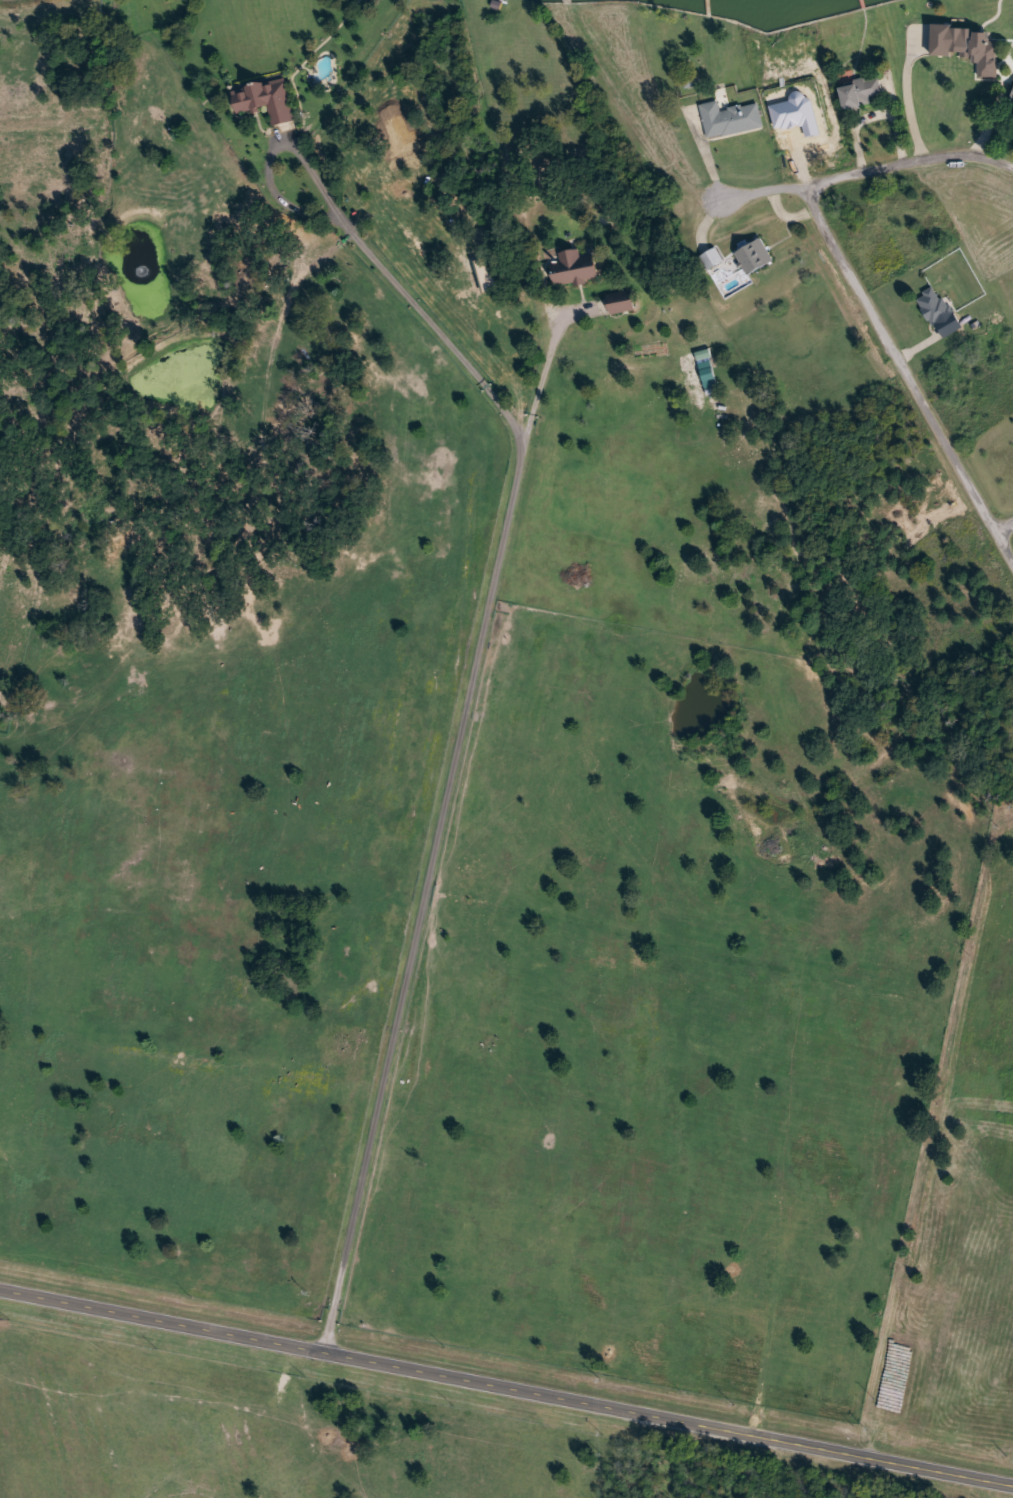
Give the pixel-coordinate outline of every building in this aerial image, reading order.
[(1000,77),(979,76),(979,57),(933,56),(933,26),(992,26),(992,39),(1001,39),(1000,77)] [(235,89),(288,77),(297,120),(275,125),(270,107),(240,113),(235,89)] [(879,78),(883,95),(871,98),(873,104),(846,110),(841,86),(879,78)] [(701,104),(720,101),(722,109),(760,102),(765,128),(707,138),(701,104)] [(734,250),(761,235),(773,258),(746,273),(734,250)] [(723,258),(708,266),(701,253),(716,245),(723,258)] [(598,254),(603,278),(558,286),(553,263),(562,261),(561,252),(579,248),(581,258),(598,254)] [(498,289),(487,292),(481,268),(493,266),(498,289)] [(953,314),(933,325),(916,298),(936,286),(953,314)] [(612,315),(608,296),(634,292),(637,310),(612,315)]
